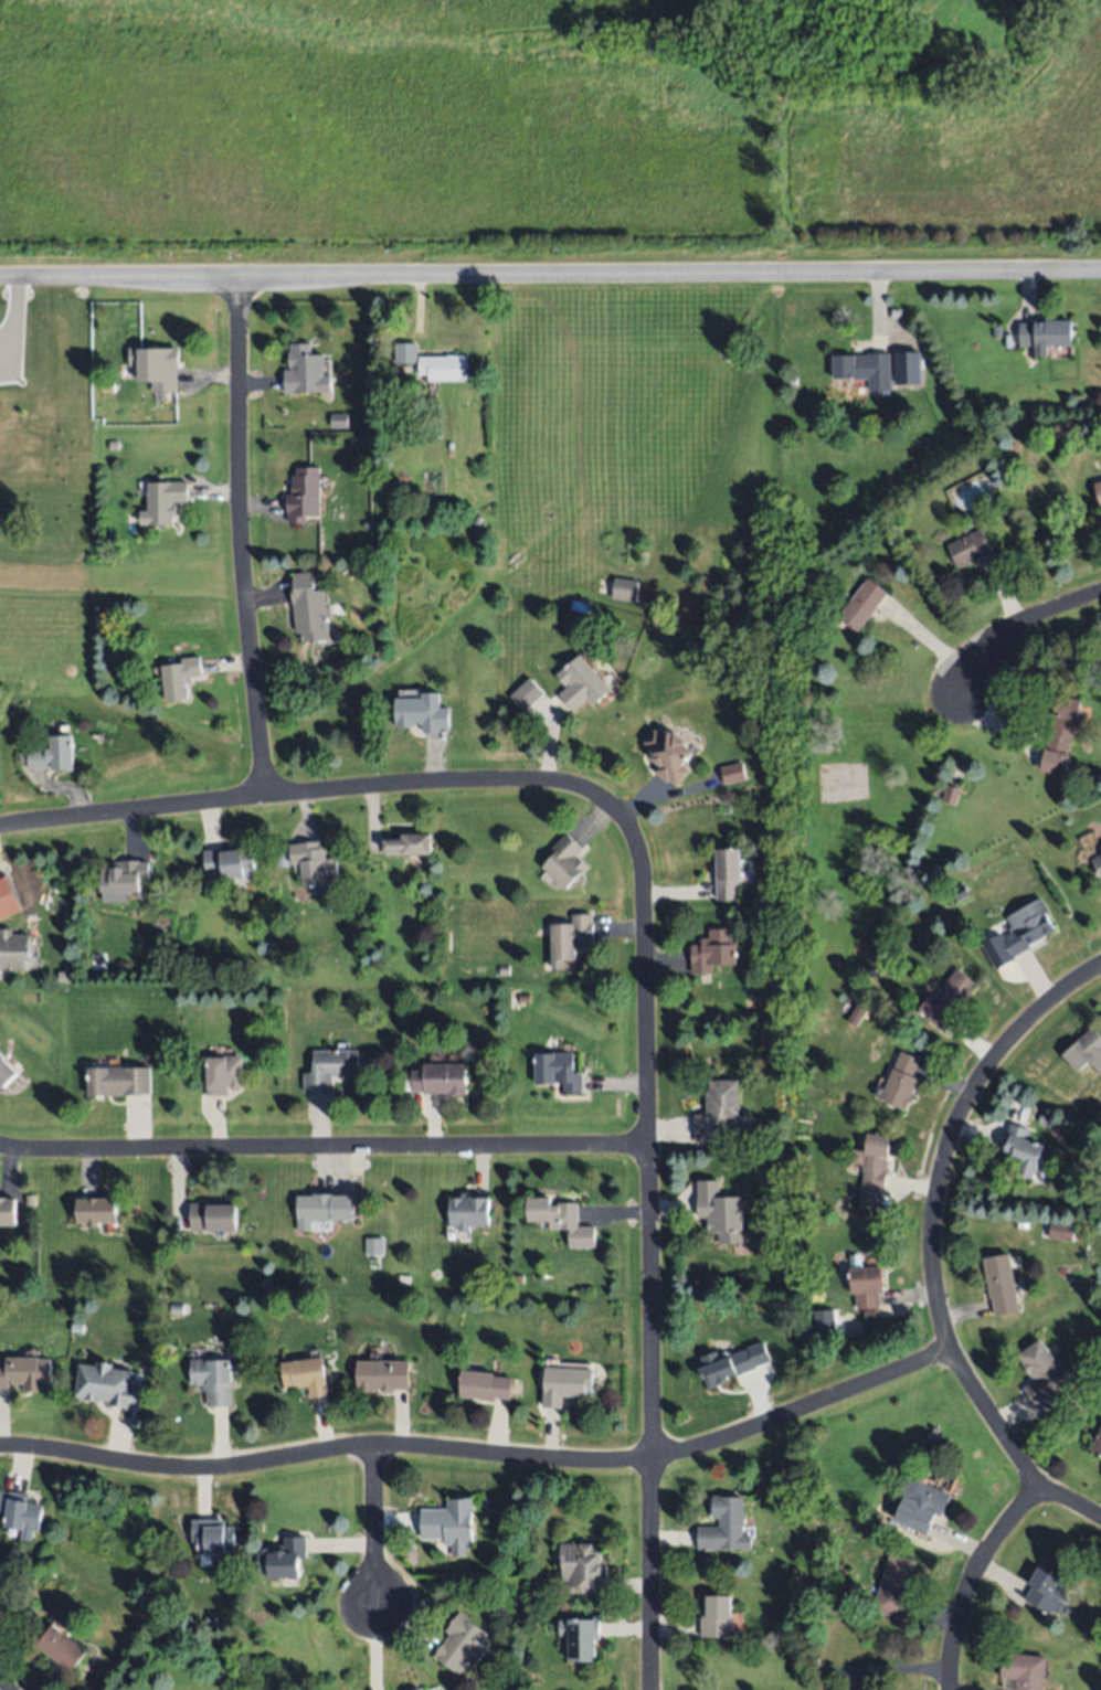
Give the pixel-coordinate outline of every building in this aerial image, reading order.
[(1071,343),(1034,344),(1031,344),(1018,346),(1018,321),(1034,321),(1034,320),(1070,319),(1071,343)] [(992,325),(1002,325),(1001,336),(992,334),(992,325)] [(415,341),(416,362),(394,362),(394,341),(415,341)] [(331,391),(286,394),(284,370),(290,370),(290,368),(288,368),(287,351),(290,351),(290,344),(309,343),(310,353),(321,352),(324,374),(330,374),(331,391)] [(178,348),(178,369),(176,369),(176,391),(151,392),(151,383),(138,383),(138,349),(178,348)] [(889,351),(890,389),(867,389),(867,376),(832,378),(830,353),(889,351)] [(919,353),(893,353),(893,385),(919,385),(919,353)] [(468,381),(427,381),(427,374),(419,374),(419,355),(446,355),(446,354),(467,354),(468,381)] [(102,392),(102,382),(114,382),(115,391),(102,392)] [(331,427),(330,414),(347,413),(348,426),(331,427)] [(117,438),(118,449),(107,449),(107,438),(117,438)] [(319,465),(320,514),(306,515),(306,521),(288,522),(287,493),(292,493),(292,475),(297,475),(296,466),(319,465)] [(1092,482),(1100,479),(1100,506),(1092,482)] [(147,482),(187,482),(188,500),(171,500),(171,506),(174,506),(176,515),(171,515),(171,523),(139,524),(139,511),(148,511),(147,482)] [(483,518),(479,527),(472,523),(475,514),(483,518)] [(902,523),(892,531),(888,525),(898,517),(902,523)] [(992,550),(959,567),(946,544),(981,527),(992,550)] [(325,588),(330,638),(303,641),(301,633),(297,634),(292,587),(294,587),(293,573),(314,571),(316,589),(325,588)] [(635,602),(612,597),(615,577),(638,582),(635,602)] [(887,593),(858,631),(838,616),(867,578),(887,593)] [(611,689),(592,706),(585,700),(574,710),(560,694),(571,685),(568,682),(564,685),(555,676),(581,653),(611,689)] [(161,666),(181,663),(181,658),(200,656),(202,676),(191,677),(192,683),(184,684),(186,698),(165,700),(161,666)] [(544,692),(522,713),(508,698),(530,677),(544,692)] [(395,699),(422,698),(422,691),(438,691),(440,709),(447,709),(448,729),(440,729),(440,732),(422,733),(422,723),(412,723),(412,725),(396,726),(395,699)] [(1079,700),(1063,775),(1039,769),(1056,694),(1079,700)] [(689,769),(675,785),(668,779),(666,782),(652,769),(657,764),(647,755),(652,750),(643,741),(655,726),(663,734),(666,731),(670,734),(674,730),(687,742),(685,744),(694,752),(682,764),(689,769)] [(72,734),(73,772),(60,772),(60,769),(49,770),(49,767),(28,768),(28,747),(47,747),(47,734),(72,734)] [(746,781),(742,763),(720,768),(724,786),(746,781)] [(946,785),(959,789),(955,803),(943,799),(946,785)] [(403,833),(430,832),(430,853),(384,853),(383,839),(403,839),(403,833)] [(563,890),(540,865),(553,852),(550,848),(567,832),(583,849),(576,855),(586,867),(563,890)] [(303,885),(300,863),(292,864),(289,843),(318,840),(319,848),(325,848),(327,859),(335,858),(338,878),(322,880),(322,883),(303,885)] [(207,875),(202,851),(222,848),(222,852),(252,848),(256,874),(221,879),(220,873),(207,875)] [(717,900),(717,879),(718,849),(741,849),(741,885),(738,885),(738,900),(717,900)] [(1091,859),(1100,853),(1100,879),(1091,859)] [(139,891),(102,891),(102,865),(112,867),(112,860),(150,860),(150,880),(139,880),(139,891)] [(21,911),(9,877),(0,880),(0,919),(21,911)] [(968,894),(956,900),(952,890),(964,884),(968,894)] [(1055,929),(1028,945),(1029,947),(1030,949),(1013,959),(1014,961),(995,971),(982,947),(1001,936),(1002,938),(1012,932),(1009,928),(1013,926),(1007,917),(1040,897),(1049,912),(1046,914),(1055,929)] [(551,958),(550,924),(572,923),(572,913),(592,913),(593,938),(583,939),(583,947),(574,947),(575,958),(551,958)] [(1,976),(0,976),(0,928),(12,927),(12,934),(30,934),(30,959),(24,960),(24,968),(1,968),(1,976)] [(691,972),(691,945),(701,945),(702,937),(710,937),(710,928),(732,928),(732,934),(737,934),(737,963),(712,963),(712,972),(691,972)] [(508,974),(497,975),(497,966),(507,965),(508,974)] [(957,967),(977,982),(959,1008),(962,1010),(944,1032),(917,1011),(930,993),(935,997),(957,967)] [(784,991),(771,990),(772,981),(784,982),(784,991)] [(1092,1027),(1100,1037),(1100,1074),(1089,1062),(1078,1072),(1061,1054),(1092,1027)] [(313,1050),(359,1049),(359,1076),(331,1077),(331,1094),(313,1094),(313,1092),(301,1092),(301,1073),(313,1073),(313,1050)] [(901,1050),(920,1057),(912,1075),(918,1076),(904,1108),(880,1098),(901,1050)] [(15,1072),(0,1088),(0,1051),(4,1055),(1,1057),(15,1072)] [(534,1053),(573,1052),(573,1072),(582,1072),(583,1092),(563,1092),(563,1084),(534,1085),(534,1053)] [(242,1055),(242,1088),(227,1088),(229,1095),(207,1095),(207,1055),(242,1055)] [(423,1064),(465,1063),(466,1095),(444,1096),(444,1093),(410,1094),(409,1070),(423,1070),(423,1064)] [(88,1095),(87,1067),(150,1066),(150,1094),(88,1095)] [(739,1080),(740,1129),(720,1130),(721,1142),(697,1144),(697,1134),(695,1134),(694,1114),(708,1113),(707,1090),(711,1090),(710,1080),(739,1080)] [(1048,1128),(1037,1120),(1042,1113),(1054,1120),(1048,1128)] [(1044,1145),(1033,1178),(1018,1172),(1018,1175),(1004,1169),(1009,1152),(1001,1149),(1009,1123),(1029,1129),(1026,1138),(1044,1145)] [(879,1209),(858,1205),(864,1170),(861,1170),(862,1165),(848,1162),(850,1149),(865,1151),(867,1131),(891,1135),(879,1209)] [(747,1195),(744,1244),(720,1243),(721,1230),(711,1229),(712,1214),(698,1214),(699,1178),(724,1179),(724,1194),(747,1195)] [(487,1225),(469,1225),(468,1231),(458,1231),(458,1225),(448,1225),(449,1197),(460,1198),(460,1192),(468,1192),(468,1194),(488,1195),(487,1225)] [(297,1220),(296,1194),(332,1193),(332,1197),(352,1195),(352,1220),(334,1220),(330,1219),(297,1220)] [(13,1224),(0,1225),(0,1198),(13,1198),(13,1224)] [(548,1230),(548,1221),(526,1221),(526,1198),(552,1198),(552,1203),(578,1203),(578,1230),(548,1230)] [(117,1221),(99,1222),(99,1226),(88,1226),(88,1222),(76,1222),(75,1199),(116,1199),(117,1221)] [(236,1230),(190,1230),(190,1203),(208,1203),(236,1203),(236,1230)] [(1072,1242),(1048,1239),(1050,1222),(1073,1224),(1072,1242)] [(382,1256),(382,1239),(364,1239),(363,1255),(382,1256)] [(1008,1253),(1019,1310),(995,1315),(993,1298),(991,1299),(983,1258),(1008,1253)] [(878,1306),(857,1307),(856,1294),(850,1295),(849,1269),(882,1267),(883,1292),(878,1292),(878,1306)] [(18,1295),(8,1296),(7,1287),(18,1286),(18,1295)] [(495,1308),(484,1308),(485,1298),(495,1299),(495,1308)] [(824,1314),(812,1315),(811,1304),(823,1303),(824,1314)] [(183,1315),(170,1315),(170,1305),(183,1305),(183,1315)] [(1040,1339),(1061,1367),(1067,1361),(1077,1374),(1055,1390),(1062,1400),(1044,1413),(1026,1389),(1037,1381),(1018,1356),(1040,1339)] [(763,1344),(771,1363),(755,1368),(756,1371),(737,1378),(738,1380),(709,1391),(706,1384),(702,1385),(698,1374),(702,1372),(700,1367),(705,1364),(702,1357),(717,1351),(720,1359),(763,1344)] [(8,1389),(0,1388),(0,1366),(6,1367),(7,1357),(51,1359),(50,1384),(42,1384),(42,1392),(24,1391),(24,1385),(9,1384),(8,1389)] [(280,1362),(321,1357),(327,1395),(309,1397),(308,1386),(293,1389),(293,1386),(284,1388),(280,1362)] [(233,1406),(207,1406),(205,1390),(203,1391),(203,1386),(191,1386),(190,1359),(207,1359),(207,1362),(232,1361),(233,1406)] [(133,1371),(131,1385),(140,1386),(137,1409),(108,1405),(108,1401),(75,1396),(80,1363),(96,1365),(97,1361),(113,1363),(113,1369),(133,1371)] [(358,1361),(410,1362),(409,1389),(375,1388),(375,1392),(357,1392),(358,1361)] [(1097,1364),(1100,1370),(1100,1375),(1090,1385),(1082,1377),(1097,1364)] [(544,1367),(593,1369),(592,1386),(586,1386),(586,1397),(563,1396),(563,1409),(543,1407),(544,1367)] [(462,1369),(494,1371),(494,1375),(510,1377),(509,1399),(493,1397),(491,1399),(460,1396),(462,1369)] [(1091,1449),(1100,1429),(1100,1455),(1091,1449)] [(951,1496),(910,1479),(892,1521),(926,1536),(935,1516),(941,1518),(951,1496)] [(6,1513),(0,1513),(0,1490),(29,1494),(28,1502),(42,1503),(40,1531),(34,1530),(33,1541),(21,1540),(21,1530),(4,1528),(6,1513)] [(751,1549),(698,1549),(698,1526),(720,1526),(719,1517),(713,1517),(713,1496),(742,1496),(742,1535),(751,1535),(751,1549)] [(420,1509),(448,1508),(447,1498),(473,1498),(474,1544),(466,1544),(466,1555),(453,1555),(453,1543),(444,1544),(444,1539),(421,1539),(420,1509)] [(233,1549),(223,1550),(223,1553),(198,1555),(197,1544),(192,1545),(191,1520),(224,1518),(224,1526),(232,1526),(233,1549)] [(298,1576),(267,1576),(267,1574),(256,1574),(256,1548),(276,1549),(276,1544),(283,1544),(283,1535),(306,1537),(306,1556),(298,1556),(298,1576)] [(560,1543),(593,1543),(593,1546),(602,1546),(602,1592),(581,1592),(581,1587),(569,1587),(569,1582),(560,1582),(560,1543)] [(505,1555),(506,1545),(517,1546),(516,1556),(505,1555)] [(891,1553),(915,1561),(899,1617),(874,1609),(891,1553)] [(1068,1585),(1048,1614),(1025,1598),(1033,1586),(1028,1583),(1039,1565),(1068,1585)] [(732,1635),(700,1636),(700,1614),(707,1614),(706,1596),(730,1595),(730,1618),(732,1618),(732,1635)] [(487,1634),(478,1645),(485,1650),(473,1666),(467,1661),(457,1675),(434,1656),(451,1634),(447,1630),(460,1613),(487,1634)] [(215,1626),(205,1625),(205,1616),(215,1616),(215,1626)] [(559,1620),(599,1619),(600,1638),(594,1638),(594,1659),(569,1660),(568,1637),(559,1638),(559,1620)] [(70,1671),(35,1645),(52,1624),(86,1650),(70,1671)] [(786,1651),(785,1641),(796,1640),(797,1650),(786,1651)] [(1047,1658),(1042,1689),(1015,1689),(1017,1679),(999,1677),(1003,1651),(1047,1658)] [(819,1667),(806,1667),(805,1657),(818,1657),(819,1667)]
